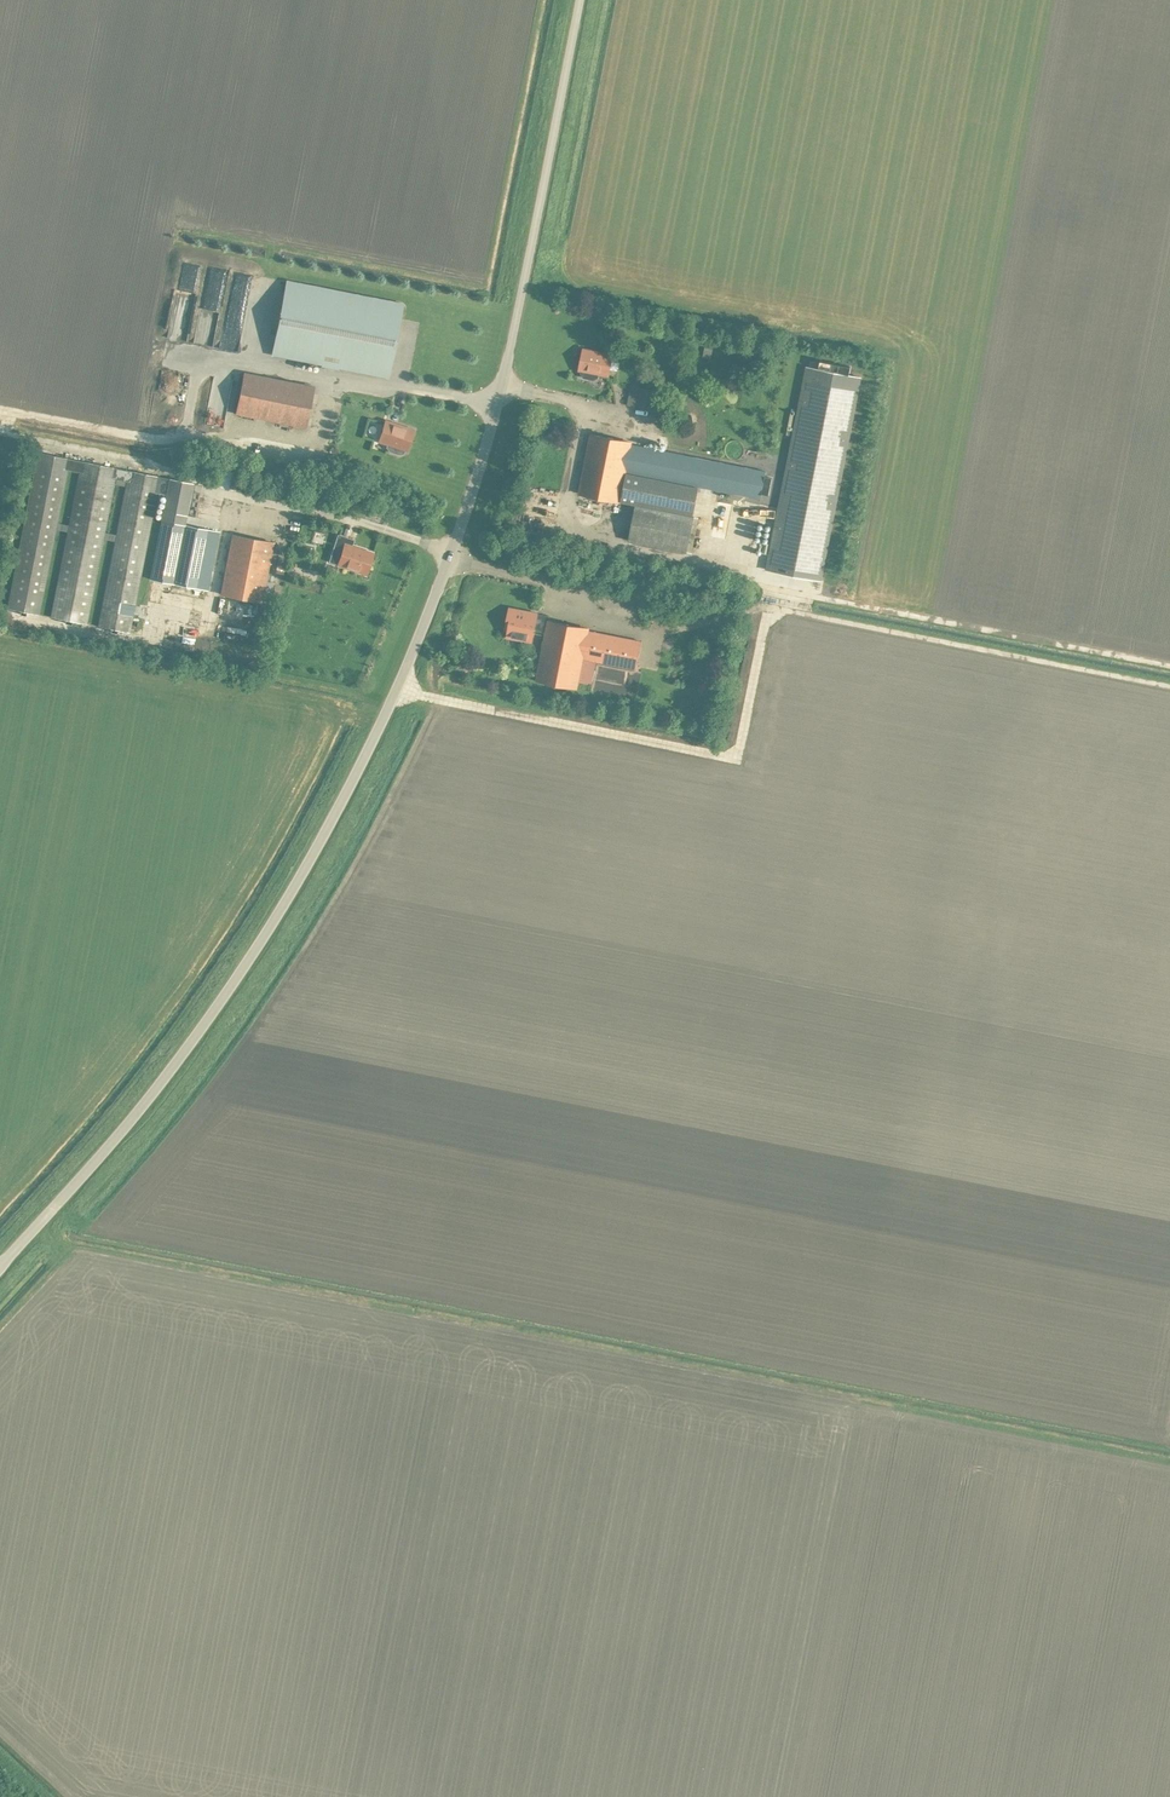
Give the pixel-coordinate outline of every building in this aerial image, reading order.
[(286,282),(272,353),(322,363),(321,366),(338,369),(339,366),(389,376),(403,305),(286,282)] [(608,376),(613,354),(583,348),(579,370),(608,376)] [(622,367),(624,356),(615,354),(613,364),(622,367)] [(824,580),(864,378),(848,375),(849,366),(830,362),(828,371),(811,367),(796,442),(794,442),(795,437),(780,434),(778,447),(793,450),(794,445),(796,446),(771,569),(824,580)] [(306,427),(314,386),(244,373),(236,413),(306,427)] [(650,409),(654,390),(639,387),(636,406),(650,409)] [(378,443),(387,445),(386,448),(389,452),(399,454),(403,453),(404,450),(407,451),(412,430),(384,422),(378,443)] [(590,434),(579,493),(619,501),(625,472),(699,486),(760,498),(766,471),(685,455),(630,444),(631,442),(590,434)] [(160,477),(128,470),(128,471),(117,468),(38,452),(7,608),(39,615),(67,470),(79,472),(50,617),(86,624),(115,479),(126,481),(98,626),(129,632),(157,493),(166,495),(169,479),(160,477)] [(693,516),(699,486),(625,472),(619,501),(636,505),(693,516)] [(169,479),(166,495),(163,511),(187,516),(193,483),(169,479)] [(747,507),(747,510),(754,511),(755,498),(737,496),(737,506),(747,507)] [(693,516),(636,505),(629,541),(686,552),(693,516)] [(174,584),(185,525),(161,521),(150,579),(174,584)] [(185,525),(174,584),(197,588),(208,530),(185,525)] [(208,530),(197,588),(207,590),(219,532),(208,530)] [(261,602),(273,542),(231,534),(220,594),(261,602)] [(366,574),(373,553),(345,544),(338,565),(366,574)] [(548,620),(549,616),(538,614),(538,613),(509,607),(505,629),(507,630),(506,636),(533,642),(535,628),(546,630),(548,620)] [(588,628),(548,620),(546,630),(536,679),(590,690),(596,660),(635,668),(640,641),(588,630),(588,628)]
